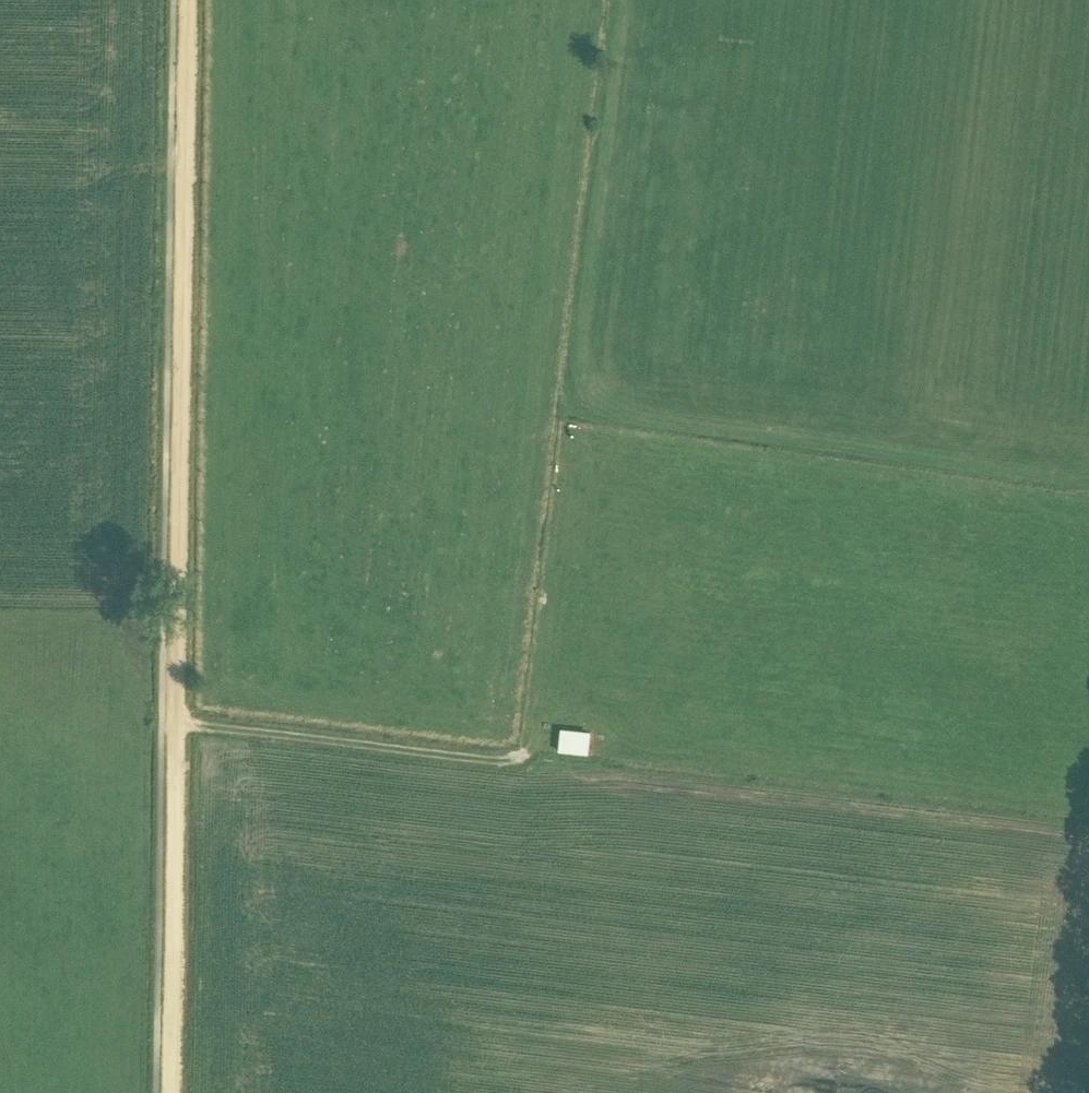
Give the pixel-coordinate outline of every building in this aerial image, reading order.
[(555,736),(554,753),(581,754),(581,736),(555,736)]
